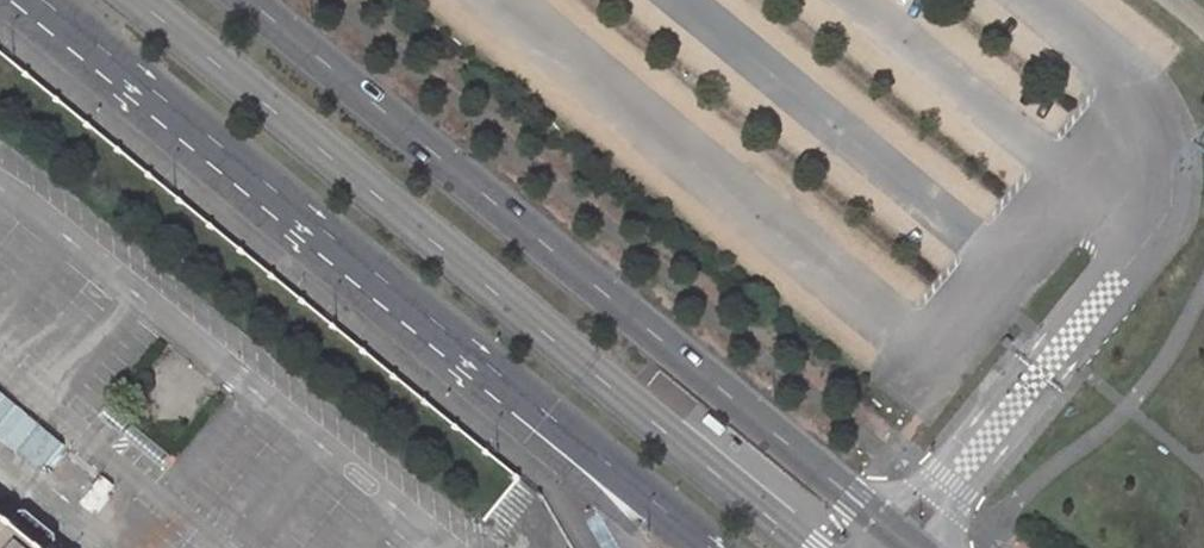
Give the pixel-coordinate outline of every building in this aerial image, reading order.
[(711,416),(705,424),(722,437),(727,429),(711,416)] [(0,509),(0,547),(48,547),(0,509)]
